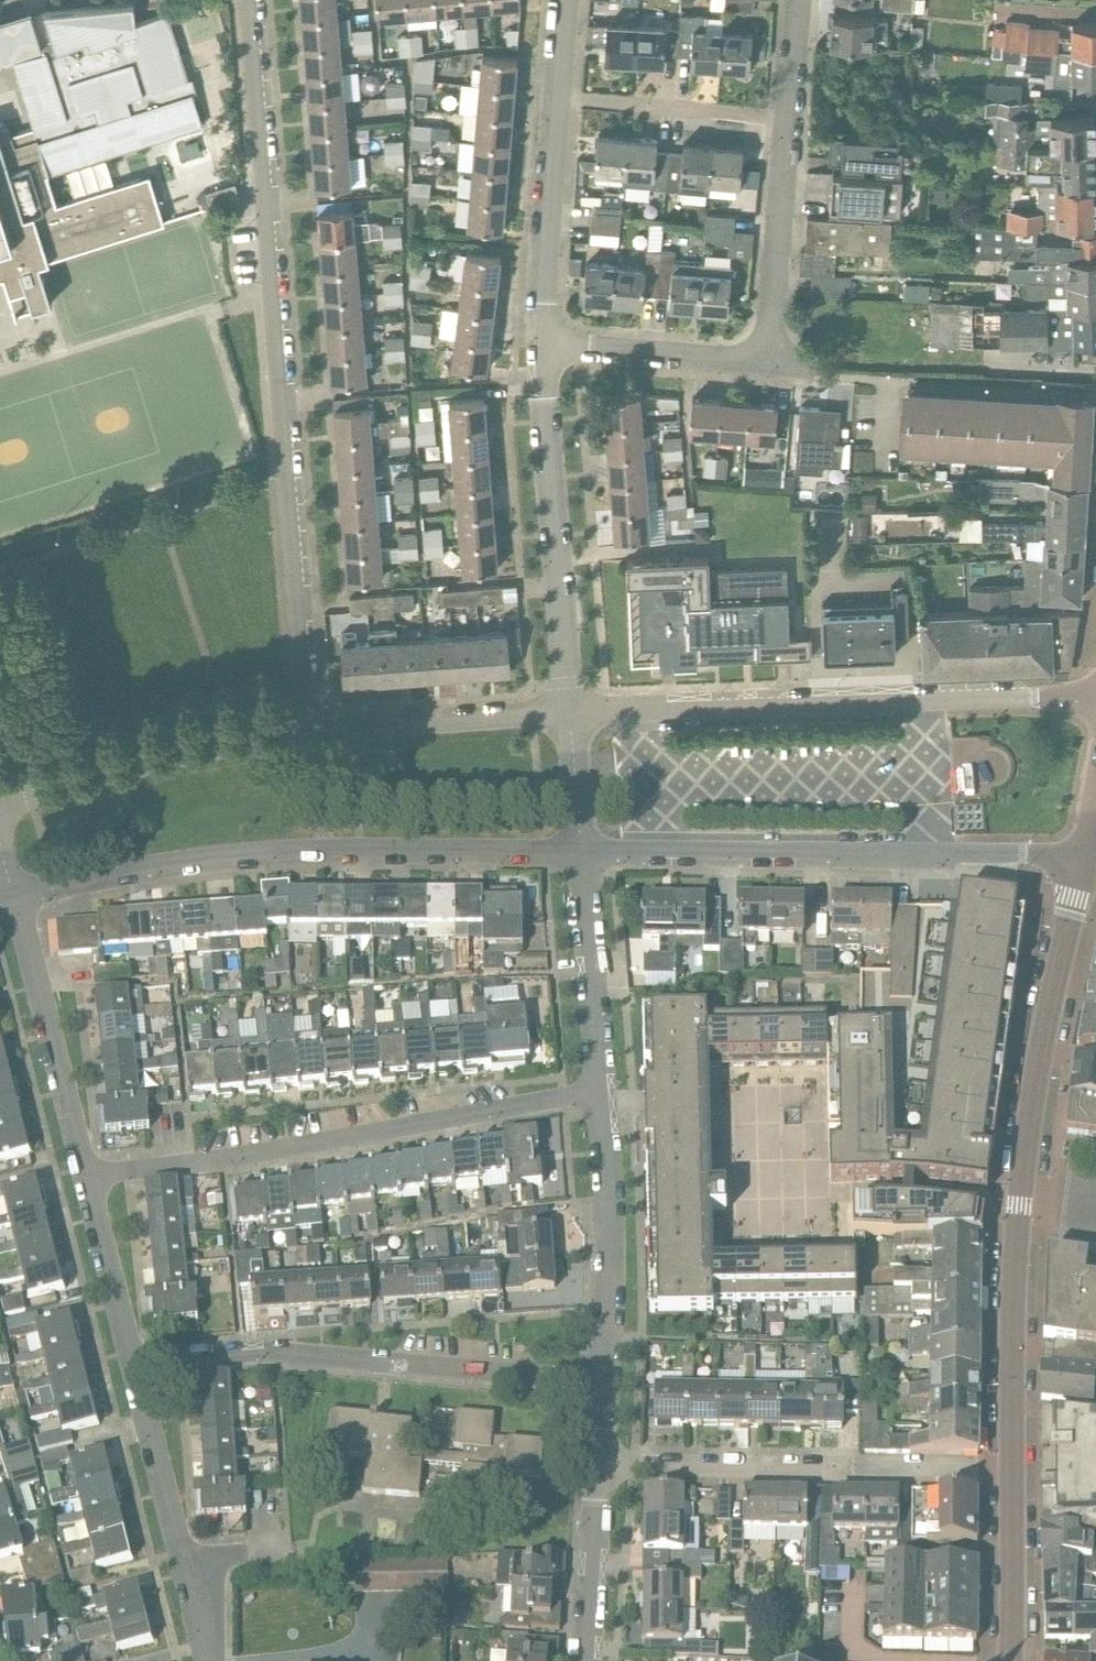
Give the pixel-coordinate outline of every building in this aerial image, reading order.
[(337,15),(336,0),(301,0),(302,18),(337,15)] [(407,16),(405,0),(376,0),(378,19),(390,18),(407,16)] [(435,14),(434,0),(405,0),(407,16),(421,15),(435,14)] [(464,11),(463,0),(434,0),(435,14),(464,11)] [(492,8),(491,0),(463,0),(464,11),(492,8)] [(752,11),(753,0),(724,0),(724,9),(752,11)] [(883,10),(915,12),(916,0),(884,0),(883,10)] [(167,14),(135,24),(133,3),(46,11),(34,17),(31,8),(0,18),(0,68),(13,63),(34,128),(11,135),(7,122),(0,124),(0,275),(8,272),(14,289),(10,291),(17,314),(53,302),(40,262),(165,223),(150,175),(57,204),(48,175),(202,126),(167,14)] [(304,46),(339,43),(337,15),(302,18),(304,46)] [(830,46),(889,50),(889,44),(886,44),(888,19),(832,15),(830,46)] [(1026,48),(1029,27),(1029,23),(1006,21),(1005,31),(1004,46),(1026,48)] [(604,61),(634,63),(636,26),(587,23),(586,41),(605,42),(604,61)] [(1058,39),(1057,51),(1071,53),(1095,53),(1095,25),(1071,25),(1070,40),(1058,39)] [(467,46),(479,45),(477,26),(465,27),(467,46)] [(664,55),(678,56),(679,29),(636,26),(634,63),(663,65),(664,55)] [(911,49),(922,50),(923,27),(913,26),(911,49)] [(455,47),(467,46),(465,27),(453,28),(455,47)] [(1057,51),(1058,39),(1059,30),(1029,27),(1026,48),(1057,51)] [(353,43),(372,41),(371,29),(352,31),(353,43)] [(507,47),(517,47),(518,29),(506,30),(507,47)] [(690,67),(719,69),(722,32),(679,29),(678,56),(691,57),(690,67)] [(1004,46),(1005,31),(993,30),(991,45),(1004,46)] [(722,32),(719,69),(749,71),(750,57),(764,58),(765,35),(722,32)] [(411,55),(423,54),(421,35),(409,36),(411,55)] [(399,56),(411,55),(409,36),(397,37),(399,56)] [(354,55),(373,53),(372,41),(353,43),(354,55)] [(307,75),(342,72),(339,43),(304,46),(307,75)] [(1095,80),(1095,53),(1071,53),(1057,51),(1026,48),(1025,70),(1055,73),(1055,86),(1073,86),(1073,80),(1095,80)] [(479,85),(514,88),(516,60),(481,57),(479,85)] [(414,80),(432,81),(435,58),(415,61),(414,80)] [(309,103),(344,100),(342,72),(307,75),(309,103)] [(413,91),(431,93),(432,81),(414,80),(413,91)] [(386,97),(405,95),(404,83),(385,85),(386,97)] [(985,100),(1021,101),(1022,85),(986,84),(985,100)] [(477,114),(511,116),(514,88),(479,85),(477,114)] [(387,109),(406,107),(405,95),(386,97),(387,109)] [(311,132),(346,129),(344,100),(309,103),(311,132)] [(1064,148),(1094,147),(1093,118),(1041,119),(1041,127),(1027,127),(1028,115),(1020,115),(1021,101),(985,100),(985,114),(994,114),(992,144),(1064,148)] [(474,142),(509,145),(511,116),(477,114),(474,142)] [(412,136),(431,138),(448,140),(449,127),(413,124),(412,136)] [(314,160),(349,157),(346,129),(311,132),(314,160)] [(865,177),(895,178),(898,136),(830,131),(828,159),(833,159),(832,174),(865,177)] [(595,172),(623,175),(627,138),(598,135),(595,172)] [(430,147),(434,148),(435,142),(430,142),(431,138),(412,136),(411,149),(430,150),(430,147)] [(622,185),(666,189),(669,152),(656,151),(657,141),(627,138),(623,175),(622,185)] [(384,153),(403,152),(402,140),(383,142),(384,153)] [(472,170),(507,173),(509,145),(474,142),(472,170)] [(681,181),(709,183),(713,146),(684,143),(683,153),(669,152),(666,189),(680,191),(681,181)] [(1038,184),(1095,185),(1094,147),(1064,148),(992,144),(991,144),(989,165),(1032,166),(1032,183),(1038,184)] [(736,196),(737,185),(739,185),(743,149),(713,146),(709,183),(708,194),(736,196)] [(385,165),(404,164),(403,152),(384,153),(385,165)] [(314,160),(316,189),(351,186),(349,157),(314,160)] [(469,199),(504,202),(507,173),(472,170),(469,199)] [(865,177),(832,174),(829,208),(899,214),(902,179),(895,178),(865,177)] [(410,193),(429,195),(430,183),(411,181),(410,193)] [(212,208),(241,199),(236,183),(207,192),(212,208)] [(1058,224),(1095,224),(1095,211),(1095,185),(1038,184),(1037,211),(1015,210),(1015,228),(1029,228),(1058,229),(1058,224)] [(409,205),(428,207),(429,195),(410,193),(409,205)] [(469,199),(467,227),(502,230),(504,202),(469,199)] [(592,218),(620,220),(621,206),(594,204),(592,218)] [(321,242),(356,239),(364,239),(363,222),(355,223),(354,210),(318,213),(321,242)] [(705,228),(733,231),(734,217),(707,214),(705,228)] [(591,232),(619,234),(620,220),(592,218),(591,232)] [(857,222),(806,218),(804,250),(835,253),(888,255),(890,223),(857,222)] [(383,238),(401,237),(400,226),(382,228),(383,238)] [(1070,234),(1070,240),(1029,241),(1029,228),(1015,228),(961,226),(961,257),(1050,258),(1095,257),(1095,233),(1070,234)] [(704,242),(732,245),(733,231),(705,228),(704,242)] [(383,249),(402,247),(401,237),(383,238),(383,249)] [(323,270),(358,267),(356,239),(321,242),(323,270)] [(643,295),(656,296),(659,269),(661,251),(646,249),(644,268),(616,266),(612,302),(642,305),(643,295)] [(835,253),(804,250),(800,250),(799,262),(835,265),(835,253)] [(461,281),(497,285),(501,257),(465,253),(461,281)] [(1095,281),(1095,257),(1050,258),(1050,267),(1029,267),(1029,281),(1095,281)] [(835,265),(799,262),(798,275),(811,275),(834,277),(835,265)] [(583,299),(612,302),(616,266),(586,263),(583,299)] [(702,263),(701,273),(697,310),(727,313),(732,266),(702,263)] [(410,276),(429,278),(431,266),(412,264),(410,276)] [(325,298),(360,295),(358,267),(323,270),(325,298)] [(668,308),(697,310),(701,273),(659,269),(656,296),(669,297),(668,308)] [(810,295),(810,296),(847,298),(849,298),(851,277),(834,277),(811,275),(810,295)] [(409,288),(428,290),(429,278),(410,276),(409,288)] [(384,294),(403,292),(401,280),(383,282),(384,294)] [(438,307),(458,309),(494,314),(497,285),(461,281),(459,299),(440,296),(438,307)] [(1095,307),(1095,281),(1029,281),(1025,281),(1025,297),(1051,297),(1066,296),(1066,306),(1095,307)] [(904,299),(930,300),(931,283),(905,282),(904,299)] [(385,306),(404,304),(403,292),(384,294),(385,306)] [(327,326),(363,323),(360,295),(325,298),(327,326)] [(1095,341),(1095,307),(1066,306),(1001,307),(1001,312),(975,312),(974,343),(1048,342),(1048,339),(1072,339),(1073,343),(1092,343),(1092,341),(1095,341)] [(454,337),(490,342),(494,314),(458,309),(454,337)] [(412,332),(431,335),(432,323),(413,320),(412,332)] [(330,354),(372,351),(371,338),(364,338),(363,323),(327,326),(330,354)] [(410,344),(429,347),(431,335),(412,332),(410,344)] [(385,350),(404,349),(403,337),(384,338),(385,350)] [(454,337),(451,367),(486,371),(490,342),(454,337)] [(386,362),(405,361),(404,349),(385,350),(386,362)] [(332,383),(367,381),(366,366),(373,366),(372,351),(330,354),(332,383)] [(1087,485),(1087,484),(1090,432),(1091,400),(1059,398),(1058,400),(903,392),(903,398),(907,399),(906,422),(904,445),(1054,453),(1052,483),(1087,485)] [(390,434),(409,433),(408,418),(376,420),(375,407),(374,407),(373,395),(348,397),(348,409),(334,410),(337,438),(371,436),(390,434)] [(607,426),(641,423),(639,395),(605,397),(607,426)] [(660,410),(678,409),(679,398),(659,397),(660,410)] [(443,430),(486,427),(483,398),(448,401),(448,403),(441,404),(443,430)] [(688,434),(718,437),(721,401),(691,399),(688,434)] [(730,438),(747,439),(750,404),(721,401),(718,437),(730,438)] [(758,440),(775,441),(778,406),(750,404),(747,439),(758,440)] [(800,407),(794,472),(823,474),(823,467),(840,468),(842,447),(843,447),(843,442),(837,441),(839,418),(818,416),(819,408),(800,407)] [(416,433),(435,431),(434,419),(415,421),(416,433)] [(609,454),(644,452),(641,423),(607,426),(609,454)] [(446,459),(488,455),(486,427),(443,430),(446,459)] [(417,445),(436,443),(435,431),(416,433),(417,445)] [(409,433),(390,434),(391,447),(410,445),(409,433)] [(374,464),(373,448),(371,436),(337,438),(339,467),(374,464)] [(663,451),(682,449),(681,437),(662,438),(663,451)] [(664,463),(683,461),(682,449),(663,451),(664,463)] [(611,483),(646,480),(654,479),(652,452),(644,452),(609,454),(611,483)] [(455,486),(490,484),(488,455),(446,459),(448,487),(455,486)] [(702,475),(714,476),(716,457),(704,456),(702,475)] [(714,476),(726,477),(727,458),(716,457),(714,476)] [(341,495),(376,493),(374,464),(339,467),(341,495)] [(767,487),(781,488),(782,472),(768,471),(767,487)] [(420,489),(438,487),(437,475),(419,477),(420,489)] [(394,491),(413,490),(412,478),(394,479),(394,491)] [(1046,514),(1085,516),(1087,485),(1052,483),(981,479),(980,500),(1016,502),(1015,493),(1046,495),(1045,514),(1046,514)] [(613,512),(649,509),(646,480),(611,483),(613,512)] [(457,515),(493,512),(490,484),(455,486),(457,515)] [(421,501),(440,500),(438,487),(420,489),(421,501)] [(395,503),(414,502),(413,490),(394,491),(395,503)] [(382,516),(392,515),(392,491),(381,491),(382,516)] [(343,524),(378,521),(376,493),(341,495),(343,524)] [(859,513),(876,513),(876,493),(860,493),(859,513)] [(667,507),(686,506),(686,494),(666,495),(667,507)] [(694,516),(687,517),(686,506),(667,507),(668,519),(677,518),(678,529),(695,527),(694,516)] [(615,540),(651,537),(649,520),(649,509),(613,512),(615,540)] [(460,544),(495,541),(493,512),(457,515),(460,544)] [(1046,514),(1046,524),(1046,538),(1084,540),(1085,516),(1046,514)] [(959,540),(982,539),(982,524),(982,516),(959,516),(959,518),(959,540)] [(942,540),(959,540),(959,518),(942,518),(942,540)] [(346,552),(381,549),(378,521),(343,524),(346,552)] [(1015,538),(1015,524),(982,524),(982,539),(1015,538)] [(1015,524),(1015,538),(1027,538),(1046,538),(1046,524),(1015,524)] [(423,543),(443,542),(441,527),(422,529),(423,543)] [(399,547),(417,546),(416,534),(398,536),(399,547)] [(1044,560),(1082,562),(1084,540),(1046,538),(1027,538),(1027,561),(1044,560)] [(460,544),(462,572),(497,569),(495,541),(460,544)] [(425,558),(444,556),(443,542),(423,543),(425,558)] [(399,547),(400,560),(418,559),(417,546),(399,547)] [(383,578),(382,562),(381,549),(346,552),(348,581),(383,578)] [(811,657),(811,638),(789,639),(788,597),(787,594),(788,594),(787,567),(709,570),(708,558),(627,560),(628,583),(642,582),(644,645),(673,644),(674,668),(698,667),(697,662),(811,657)] [(1042,595),(1042,598),(1080,600),(1082,562),(1044,560),(1027,561),(1025,588),(969,589),(969,611),(1007,610),(1009,610),(1009,614),(1041,614),(1042,595)] [(498,601),(504,601),(503,586),(475,589),(476,603),(488,602),(488,606),(498,605),(498,601)] [(823,603),(822,613),(824,657),(894,655),(893,636),(908,635),(906,591),(898,591),(898,587),(891,587),(891,601),(823,603)] [(460,604),(476,603),(475,589),(459,590),(460,604)] [(441,606),(460,604),(459,590),(440,591),(441,606)] [(394,609),(413,607),(412,593),(393,595),(394,609)] [(377,610),(394,609),(393,595),(376,596),(377,610)] [(350,612),(377,610),(376,596),(349,598),(350,612)] [(1009,672),(1053,670),(1069,670),(1080,612),(1041,614),(1009,614),(1009,610),(1007,610),(969,611),(963,612),(919,613),(921,675),(965,673),(1009,672)] [(509,653),(521,652),(520,628),(505,629),(505,631),(480,633),(483,674),(510,672),(509,653)] [(399,679),(396,639),(396,630),(368,632),(369,641),(371,681),(399,679)] [(344,683),(371,681),(369,641),(357,641),(356,633),(340,634),(344,683)] [(455,676),(483,674),(480,633),(452,635),(455,676)] [(427,678),(455,676),(452,635),(425,637),(427,678)] [(399,679),(427,678),(425,637),(396,639),(399,679)] [(934,731),(954,795),(973,789),(953,726),(934,731)] [(286,931),(317,931),(317,894),(286,895),(278,895),(277,886),(261,887),(263,903),(265,927),(286,926),(286,931)] [(482,925),(522,925),(522,900),(517,900),(516,891),(482,892),(482,925)] [(430,941),(455,940),(454,892),(429,893),(429,929),(430,941)] [(483,940),(482,925),(482,892),(454,892),(455,940),(455,954),(455,975),(469,974),(467,940),(483,940)] [(374,930),(401,929),(401,893),(373,894),(374,930)] [(401,929),(429,929),(429,893),(401,893),(401,929)] [(755,936),(771,937),(771,893),(754,893),(754,899),(740,899),(740,936),(742,936),(742,943),(720,943),(719,976),(743,976),(743,950),(756,950),(755,936)] [(771,937),(802,937),(802,899),(786,899),(786,893),(771,893),(771,937)] [(1015,914),(1016,913),(1017,900),(961,893),(958,914),(954,948),(929,1182),(988,1190),(1001,1094),(1001,1087),(1005,1062),(1020,948),(1024,914),(1015,914)] [(317,942),(344,942),(344,894),(317,894),(317,931),(317,942)] [(344,894),(344,942),(345,961),(355,961),(354,942),(375,942),(374,930),(373,894),(344,894)] [(861,949),(861,939),(862,899),(831,899),(831,949),(861,949)] [(861,939),(891,939),(892,939),(892,913),(892,900),(862,899),(861,939)] [(676,975),(676,939),(676,901),(642,901),(642,938),(659,939),(659,958),(643,957),(643,975),(676,975)] [(720,943),(705,942),(705,902),(676,901),(676,939),(691,940),(691,942),(699,942),(699,975),(719,976),(720,943)] [(266,938),(265,927),(263,903),(235,906),(238,941),(266,938)] [(235,906),(207,908),(213,974),(223,974),(221,954),(239,953),(238,941),(235,906)] [(180,911),(183,945),(198,944),(199,957),(203,957),(204,975),(213,974),(211,956),(207,908),(180,911)] [(159,960),(160,979),(168,978),(167,959),(171,959),(169,946),(183,945),(180,911),(155,913),(158,947),(159,960)] [(128,950),(156,948),(158,947),(155,913),(125,916),(128,950)] [(985,1212),(953,1208),(927,1204),(912,1204),(913,1193),(913,1182),(929,1182),(954,948),(958,914),(892,913),(892,939),(891,939),(890,977),(861,977),(860,1022),(827,1023),(827,1016),(707,1019),(707,1011),(643,1012),(646,1162),(650,1315),(714,1313),(714,1305),(857,1301),(856,1252),(854,1252),(711,1256),(712,1283),(705,1283),(699,1041),(706,1041),(707,1068),(828,1065),(830,1182),(890,1180),(905,1181),(904,1192),(904,1203),(889,1202),(853,1203),(853,1234),(897,1237),(934,1236),(934,1237),(981,1235),(985,1212)] [(102,952),(128,950),(125,916),(97,918),(97,920),(57,923),(59,955),(91,952),(94,981),(131,977),(129,965),(103,967),(102,952)] [(483,940),(483,958),(517,958),(517,948),(522,948),(522,925),(482,925),(483,940)] [(392,961),(401,961),(401,942),(392,942),(392,961)] [(408,961),(411,961),(411,942),(401,942),(401,961),(408,961)] [(276,976),(289,975),(289,960),(289,944),(279,944),(278,962),(274,962),(276,976)] [(800,976),(816,976),(816,952),(800,952),(800,976)] [(816,976),(832,976),(832,952),(816,952),(816,976)] [(455,975),(455,954),(444,955),(444,977),(455,976),(455,975)] [(160,979),(159,960),(156,960),(147,961),(149,980),(160,979)] [(264,977),(276,976),(274,962),(263,963),(264,977)] [(1095,1015),(1095,984),(1091,983),(1085,1013),(1095,1015)] [(367,1079),(379,1078),(375,1016),(373,990),(362,991),(366,1029),(361,1029),(363,1045),(351,1046),(352,1081),(352,1082),(353,1082),(353,1085),(368,1084),(367,1079)] [(100,1023),(131,1019),(155,1017),(154,1009),(142,1010),(130,1009),(128,991),(97,994),(100,1023)] [(419,1006),(421,1023),(403,1025),(407,1075),(407,1077),(408,1077),(408,1080),(422,1078),(422,1074),(434,1073),(431,1022),(428,994),(418,996),(419,1006)] [(449,1071),(461,1070),(459,1035),(458,1020),(457,1002),(446,1003),(447,1021),(431,1022),(434,1073),(434,1074),(435,1074),(435,1077),(450,1076),(449,1071)] [(518,1002),(498,1004),(485,1006),(487,1033),(488,1038),(527,1035),(524,1011),(519,1012),(518,1002)] [(395,1076),(407,1075),(403,1025),(402,1008),(391,1009),(392,1015),(375,1016),(379,1078),(379,1080),(380,1080),(381,1083),(395,1081),(395,1076)] [(258,1090),(270,1089),(268,1054),(265,1020),(264,1010),(254,1011),(256,1037),(239,1039),(243,1091),(243,1093),(244,1093),(244,1096),(259,1094),(258,1090)] [(340,1082),(352,1081),(351,1046),(348,1031),(349,1031),(348,1013),(337,1014),(338,1032),(322,1033),(325,1083),(325,1085),(326,1085),(326,1088),(341,1086),(340,1082)] [(1085,1013),(1078,1049),(1095,1052),(1095,1015),(1085,1013)] [(313,1084),(325,1083),(322,1033),(320,1016),(309,1017),(311,1035),(294,1037),(296,1051),(297,1086),(298,1088),(299,1088),(299,1091),(313,1089),(313,1084)] [(285,1087),(297,1086),(296,1051),(294,1037),(293,1018),(265,1020),(268,1054),(270,1089),(270,1090),(271,1090),(272,1093),(286,1092),(285,1087)] [(103,1050),(134,1047),(147,1045),(146,1038),(133,1037),(131,1019),(100,1023),(103,1050)] [(231,1092),(243,1091),(239,1039),(237,1024),(228,1025),(229,1042),(213,1044),(216,1094),(216,1096),(217,1096),(217,1099),(231,1097),(231,1092)] [(204,1095),(216,1094),(213,1044),(211,1026),(193,1028),(195,1047),(197,1046),(199,1061),(185,1063),(188,1098),(189,1098),(190,1101),(204,1100),(204,1095)] [(488,1038),(487,1033),(459,1035),(461,1070),(461,1072),(462,1072),(463,1075),(477,1073),(476,1068),(490,1067),(488,1038)] [(488,1038),(490,1067),(491,1072),(525,1069),(524,1059),(529,1059),(527,1035),(488,1038)] [(106,1077),(137,1074),(160,1071),(159,1061),(136,1063),(134,1047),(103,1050),(106,1077)] [(1095,1102),(1095,1063),(1076,1060),(1071,1098),(1095,1102)] [(14,1102),(19,1100),(15,1086),(10,1087),(7,1074),(0,1076),(0,1105),(14,1102)] [(109,1103),(153,1099),(153,1092),(138,1091),(137,1074),(106,1077),(109,1103)] [(1071,1098),(1066,1133),(1095,1137),(1095,1102),(1071,1098)] [(96,1105),(96,1106),(103,1105),(106,1134),(148,1129),(146,1107),(154,1106),(153,1099),(109,1103),(96,1105)] [(20,1128),(14,1102),(0,1105),(0,1133),(20,1128)] [(27,1155),(20,1128),(0,1133),(0,1161),(27,1155)] [(504,1164),(533,1159),(532,1151),(538,1150),(536,1132),(503,1136),(504,1141),(500,1141),(504,1164)] [(506,1175),(504,1164),(500,1141),(480,1143),(480,1142),(476,1142),(476,1146),(482,1177),(506,1175)] [(482,1180),(482,1177),(476,1146),(453,1149),(453,1147),(449,1148),(449,1151),(455,1183),(479,1180),(479,1181),(482,1180)] [(455,1186),(455,1183),(449,1151),(426,1154),(426,1153),(422,1153),(422,1157),(428,1189),(452,1186),(455,1186)] [(428,1191),(428,1189),(422,1157),(399,1160),(399,1158),(395,1159),(395,1162),(401,1194),(425,1191),(425,1192),(428,1191)] [(508,1184),(509,1188),(511,1195),(520,1194),(521,1205),(533,1204),(531,1186),(542,1185),(540,1166),(533,1167),(533,1159),(504,1164),(506,1175),(507,1184),(508,1184)] [(368,1168),(373,1197),(401,1194),(395,1162),(372,1165),(372,1164),(368,1164),(368,1168)] [(347,1208),(349,1220),(351,1236),(358,1235),(357,1217),(365,1216),(367,1234),(378,1233),(376,1213),(373,1197),(368,1168),(345,1170),(345,1169),(341,1169),(341,1173),(347,1208)] [(320,1209),(347,1208),(341,1173),(318,1176),(318,1174),(314,1175),(314,1178),(319,1209),(320,1209)] [(320,1213),(320,1209),(319,1209),(314,1178),(291,1181),(291,1180),(287,1180),(287,1184),(292,1214),(294,1213),(294,1216),(296,1228),(310,1226),(312,1244),(324,1243),(320,1213)] [(192,1202),(191,1181),(146,1186),(149,1213),(180,1210),(193,1208),(192,1202)] [(41,1211),(46,1209),(42,1195),(37,1196),(34,1183),(0,1191),(0,1192),(0,1202),(3,1201),(7,1218),(41,1211)] [(260,1189),(266,1219),(294,1216),(294,1213),(292,1214),(287,1184),(264,1187),(264,1185),(260,1186),(260,1189)] [(511,1195),(509,1188),(499,1189),(501,1207),(512,1206),(511,1195)] [(238,1227),(266,1223),(266,1219),(260,1189),(237,1192),(237,1191),(233,1191),(238,1227)] [(475,1213),(486,1212),(484,1193),(472,1194),(475,1213)] [(448,1218),(459,1217),(457,1198),(446,1200),(448,1218)] [(421,1224),(432,1223),(430,1204),(419,1205),(421,1224)] [(405,1228),(402,1207),(392,1208),(392,1211),(395,1229),(405,1228)] [(182,1228),(180,1214),(180,1210),(149,1213),(152,1240),(183,1238),(196,1237),(196,1229),(182,1228)] [(47,1237),(41,1211),(7,1218),(0,1220),(0,1230),(9,1227),(13,1244),(47,1237)] [(507,1263),(552,1260),(549,1230),(523,1232),(522,1214),(497,1216),(497,1220),(498,1234),(501,1234),(502,1246),(506,1245),(507,1263)] [(351,1236),(349,1220),(338,1221),(340,1240),(351,1239),(351,1236)] [(498,1234),(497,1220),(481,1221),(482,1239),(498,1237),(498,1234)] [(436,1232),(437,1250),(448,1249),(447,1230),(436,1231),(436,1232)] [(437,1250),(436,1232),(424,1233),(425,1250),(437,1250)] [(284,1234),(286,1251),(296,1250),(298,1250),(296,1233),(284,1234)] [(933,1263),(980,1264),(981,1264),(981,1235),(934,1237),(933,1263)] [(256,1252),(270,1250),(268,1236),(255,1238),(256,1252)] [(13,1254),(18,1272),(54,1264),(47,1237),(13,1244),(0,1248),(0,1258),(13,1254)] [(155,1267),(185,1265),(197,1264),(199,1264),(198,1256),(184,1254),(183,1238),(152,1240),(155,1267)] [(373,1245),(373,1251),(387,1250),(386,1241),(373,1242),(373,1245)] [(355,1265),(367,1264),(365,1246),(353,1247),(355,1265)] [(467,1248),(468,1265),(470,1298),(498,1296),(496,1263),(495,1249),(479,1250),(480,1247),(467,1248)] [(308,1267),(320,1267),(319,1248),(307,1249),(308,1267)] [(308,1267),(307,1249),(298,1250),(296,1250),(297,1268),(308,1267)] [(254,1315),(283,1313),(281,1279),(263,1281),(262,1264),(252,1265),(250,1254),(234,1255),(237,1288),(252,1286),(254,1315)] [(1085,1281),(1088,1260),(1047,1254),(1044,1343),(1054,1343),(1050,1368),(1095,1372),(1095,1371),(1094,1371),(1094,1368),(1095,1369),(1095,1283),(1085,1281)] [(383,1305),(411,1303),(410,1270),(392,1271),(391,1255),(379,1256),(380,1272),(383,1305)] [(411,1303),(441,1300),(438,1268),(437,1256),(419,1257),(419,1264),(409,1265),(410,1270),(411,1303)] [(506,1292),(521,1291),(554,1289),(552,1260),(507,1263),(508,1280),(505,1279),(506,1292)] [(893,1291),(980,1291),(980,1264),(933,1263),(931,1263),(930,1277),(893,1275),(893,1291)] [(27,1299),(61,1290),(54,1264),(18,1272),(0,1276),(0,1285),(7,1285),(23,1280),(27,1299)] [(157,1286),(187,1283),(185,1265),(155,1267),(157,1286)] [(468,1265),(449,1267),(438,1268),(441,1300),(470,1298),(468,1265)] [(350,1274),(338,1275),(341,1308),(370,1306),(367,1273),(350,1274)] [(341,1308),(338,1275),(321,1277),(309,1278),(311,1311),(341,1308)] [(283,1313),(311,1311),(309,1278),(281,1279),(283,1313)] [(144,1296),(144,1297),(151,1296),(154,1325),(197,1321),(194,1299),(203,1299),(202,1291),(201,1291),(200,1281),(187,1283),(157,1286),(158,1295),(144,1296)] [(863,1290),(863,1319),(878,1320),(886,1320),(886,1309),(911,1309),(911,1315),(929,1315),(929,1317),(979,1318),(980,1291),(893,1291),(863,1290)] [(4,1316),(25,1311),(21,1296),(0,1301),(4,1316)] [(908,1345),(979,1344),(979,1318),(929,1317),(929,1334),(908,1334),(908,1345)] [(41,1353),(75,1346),(80,1345),(76,1330),(71,1331),(68,1318),(34,1326),(35,1327),(8,1334),(10,1341),(20,1340),(36,1336),(41,1353)] [(863,1319),(862,1348),(867,1348),(878,1347),(878,1320),(863,1319)] [(928,1372),(979,1373),(979,1344),(908,1345),(907,1358),(929,1358),(928,1372)] [(47,1380),(82,1373),(75,1346),(41,1353),(15,1360),(17,1368),(29,1366),(43,1363),(47,1380)] [(813,1359),(817,1359),(831,1359),(830,1348),(824,1348),(813,1348),(813,1359)] [(681,1372),(693,1372),(694,1357),(682,1356),(681,1372)] [(743,1373),(755,1373),(755,1357),(743,1357),(743,1373)] [(805,1370),(805,1374),(813,1374),(817,1374),(817,1371),(817,1359),(813,1359),(813,1358),(805,1358),(805,1370)] [(13,1384),(9,1367),(0,1369),(0,1388),(13,1384)] [(1040,1400),(1091,1405),(1095,1372),(1050,1368),(1042,1367),(1040,1400)] [(842,1429),(842,1413),(841,1391),(827,1391),(827,1371),(817,1371),(817,1374),(813,1374),(805,1374),(805,1389),(813,1389),(811,1429),(842,1429)] [(687,1427),(717,1428),(717,1388),(693,1388),(693,1372),(681,1372),(681,1389),(687,1389),(687,1427)] [(908,1400),(978,1400),(979,1373),(928,1372),(928,1387),(908,1387),(908,1400)] [(54,1407),(88,1399),(82,1373),(47,1380),(22,1386),(24,1394),(36,1393),(50,1390),(54,1407)] [(748,1428),(780,1429),(780,1389),(755,1389),(755,1373),(743,1373),(743,1389),(749,1389),(748,1428)] [(200,1407),(244,1404),(243,1396),(228,1394),(227,1377),(198,1379),(200,1407)] [(841,1391),(842,1413),(862,1414),(862,1400),(862,1382),(842,1382),(841,1391)] [(655,1427),(687,1427),(687,1389),(681,1389),(656,1388),(655,1427)] [(717,1428),(748,1428),(749,1389),(743,1389),(717,1388),(717,1428)] [(811,1429),(813,1389),(805,1389),(780,1389),(780,1429),(811,1429)] [(56,1416),(61,1433),(61,1434),(70,1432),(95,1426),(88,1399),(54,1407),(28,1413),(30,1423),(41,1420),(56,1416)] [(928,1426),(978,1427),(978,1400),(908,1400),(893,1400),(893,1413),(928,1413),(928,1426)] [(202,1435),(233,1432),(246,1432),(244,1404),(200,1407),(202,1435)] [(462,1448),(461,1456),(409,1451),(411,1422),(376,1419),(377,1414),(370,1414),(370,1416),(329,1413),(325,1455),(366,1459),(363,1493),(419,1498),(422,1463),(461,1467),(458,1501),(493,1504),(496,1473),(540,1477),(544,1442),(508,1439),(492,1438),(494,1415),(456,1412),(453,1447),(462,1448)] [(1040,1412),(1040,1435),(1041,1481),(1041,1530),(1095,1535),(1095,1418),(1040,1412)] [(861,1453),(875,1453),(876,1425),(861,1425),(861,1453)] [(875,1453),(889,1453),(890,1425),(879,1425),(876,1425),(875,1453)] [(900,1446),(900,1453),(978,1454),(978,1427),(928,1426),(928,1440),(907,1439),(907,1446),(900,1446)] [(61,1433),(35,1439),(38,1453),(73,1444),(70,1432),(61,1434),(61,1433)] [(204,1462),(235,1460),(249,1459),(248,1451),(234,1450),(233,1432),(202,1435),(204,1462)] [(0,1451),(0,1457),(4,1472),(34,1463),(28,1442),(22,1444),(2,1450),(0,1451)] [(59,1468),(58,1465),(69,1462),(70,1462),(67,1450),(39,1457),(44,1475),(54,1475),(60,1473),(59,1468)] [(75,1489),(109,1481),(102,1453),(70,1462),(69,1462),(75,1489)] [(206,1488),(251,1486),(250,1478),(237,1477),(235,1460),(204,1462),(206,1488)] [(34,1463),(4,1472),(10,1491),(19,1488),(34,1484),(38,1482),(34,1463)] [(82,1515),(116,1508),(121,1507),(117,1492),(112,1494),(109,1481),(75,1489),(49,1495),(52,1509),(78,1502),(82,1515)] [(193,1490),(194,1490),(200,1490),(202,1519),(245,1516),(243,1493),(251,1493),(251,1486),(206,1488),(193,1489),(193,1490)] [(19,1488),(10,1491),(4,1493),(4,1491),(0,1492),(0,1527),(27,1518),(27,1517),(29,1517),(19,1488)] [(644,1521),(682,1522),(683,1490),(645,1490),(644,1521)] [(715,1522),(730,1523),(730,1491),(716,1491),(715,1522)] [(744,1531),(775,1531),(775,1491),(744,1491),(744,1523),(730,1523),(729,1554),(744,1554),(744,1531)] [(806,1549),(820,1549),(821,1516),(807,1516),(807,1491),(775,1491),(775,1531),(806,1531),(806,1549)] [(834,1533),(864,1533),(865,1492),(834,1492),(834,1516),(821,1516),(820,1549),(834,1549),(834,1533)] [(911,1544),(911,1512),(897,1512),(897,1493),(865,1492),(864,1533),(864,1544),(911,1544)] [(911,1512),(911,1544),(926,1544),(976,1544),(976,1493),(911,1493),(911,1512)] [(88,1542),(122,1534),(116,1508),(82,1515),(55,1522),(58,1529),(69,1529),(84,1525),(88,1542)] [(21,1553),(13,1526),(28,1522),(27,1518),(0,1527),(0,1559),(21,1553)] [(701,1553),(682,1552),(682,1522),(644,1521),(644,1553),(669,1553),(669,1566),(701,1567),(701,1553)] [(1091,1576),(1095,1577),(1095,1535),(1041,1530),(1042,1558),(1076,1558),(1076,1573),(1091,1576)] [(91,1553),(95,1570),(129,1561),(122,1534),(88,1542),(62,1549),(64,1560),(91,1553)] [(53,1541),(29,1549),(30,1551),(21,1553),(23,1559),(19,1560),(23,1574),(59,1564),(53,1541)] [(924,1562),(925,1561),(926,1544),(911,1544),(911,1561),(924,1562)] [(514,1590),(553,1593),(554,1580),(564,1581),(566,1556),(539,1555),(520,1555),(520,1563),(516,1562),(514,1590)] [(373,1592),(385,1591),(398,1591),(411,1591),(423,1590),(436,1590),(448,1590),(447,1557),(435,1558),(422,1558),(410,1558),(397,1559),(385,1559),(372,1560),(359,1560),(360,1592),(373,1592)] [(1091,1591),(1091,1576),(1076,1573),(1076,1558),(1042,1558),(1043,1580),(1074,1580),(1074,1588),(1091,1591)] [(886,1561),(884,1642),(923,1643),(976,1644),(977,1594),(981,1592),(981,1582),(977,1580),(977,1578),(981,1575),(981,1566),(977,1562),(925,1561),(924,1562),(911,1561),(886,1561)] [(32,1591),(34,1591),(64,1583),(59,1564),(23,1574),(26,1585),(30,1583),(32,1591)] [(643,1611),(683,1612),(683,1580),(701,1581),(701,1567),(669,1566),(669,1580),(644,1580),(643,1611)] [(75,1572),(68,1574),(72,1588),(95,1582),(91,1568),(75,1572)] [(1073,1611),(1073,1605),(1095,1607),(1095,1599),(1090,1599),(1091,1591),(1074,1588),(1074,1580),(1043,1580),(1043,1612),(1073,1611)] [(100,1626),(143,1616),(136,1589),(76,1604),(78,1612),(88,1611),(96,1609),(100,1626)] [(553,1593),(514,1590),(512,1618),(516,1618),(516,1628),(561,1631),(563,1606),(552,1606),(553,1593)] [(11,1627),(36,1623),(35,1621),(37,1621),(34,1591),(32,1591),(2,1595),(4,1615),(9,1615),(11,1627)] [(730,1605),(746,1610),(750,1599),(733,1595),(730,1605)] [(668,1657),(700,1657),(700,1642),(683,1642),(683,1612),(643,1611),(643,1643),(668,1643),(668,1657)] [(1044,1644),(1073,1644),(1073,1611),(1043,1612),(1044,1644)] [(1090,1644),(1088,1660),(1095,1660),(1095,1612),(1073,1611),(1073,1644),(1090,1644)] [(76,1632),(78,1644),(80,1646),(112,1638),(116,1651),(149,1643),(143,1616),(100,1626),(76,1632)] [(9,1659),(41,1655),(40,1645),(48,1644),(48,1643),(57,1642),(54,1621),(36,1623),(11,1627),(12,1638),(7,1639),(9,1659)] [(560,1641),(515,1639),(515,1648),(510,1647),(509,1660),(559,1660),(560,1641)] [(78,1644),(48,1654),(50,1660),(84,1660),(80,1646),(78,1644)]
